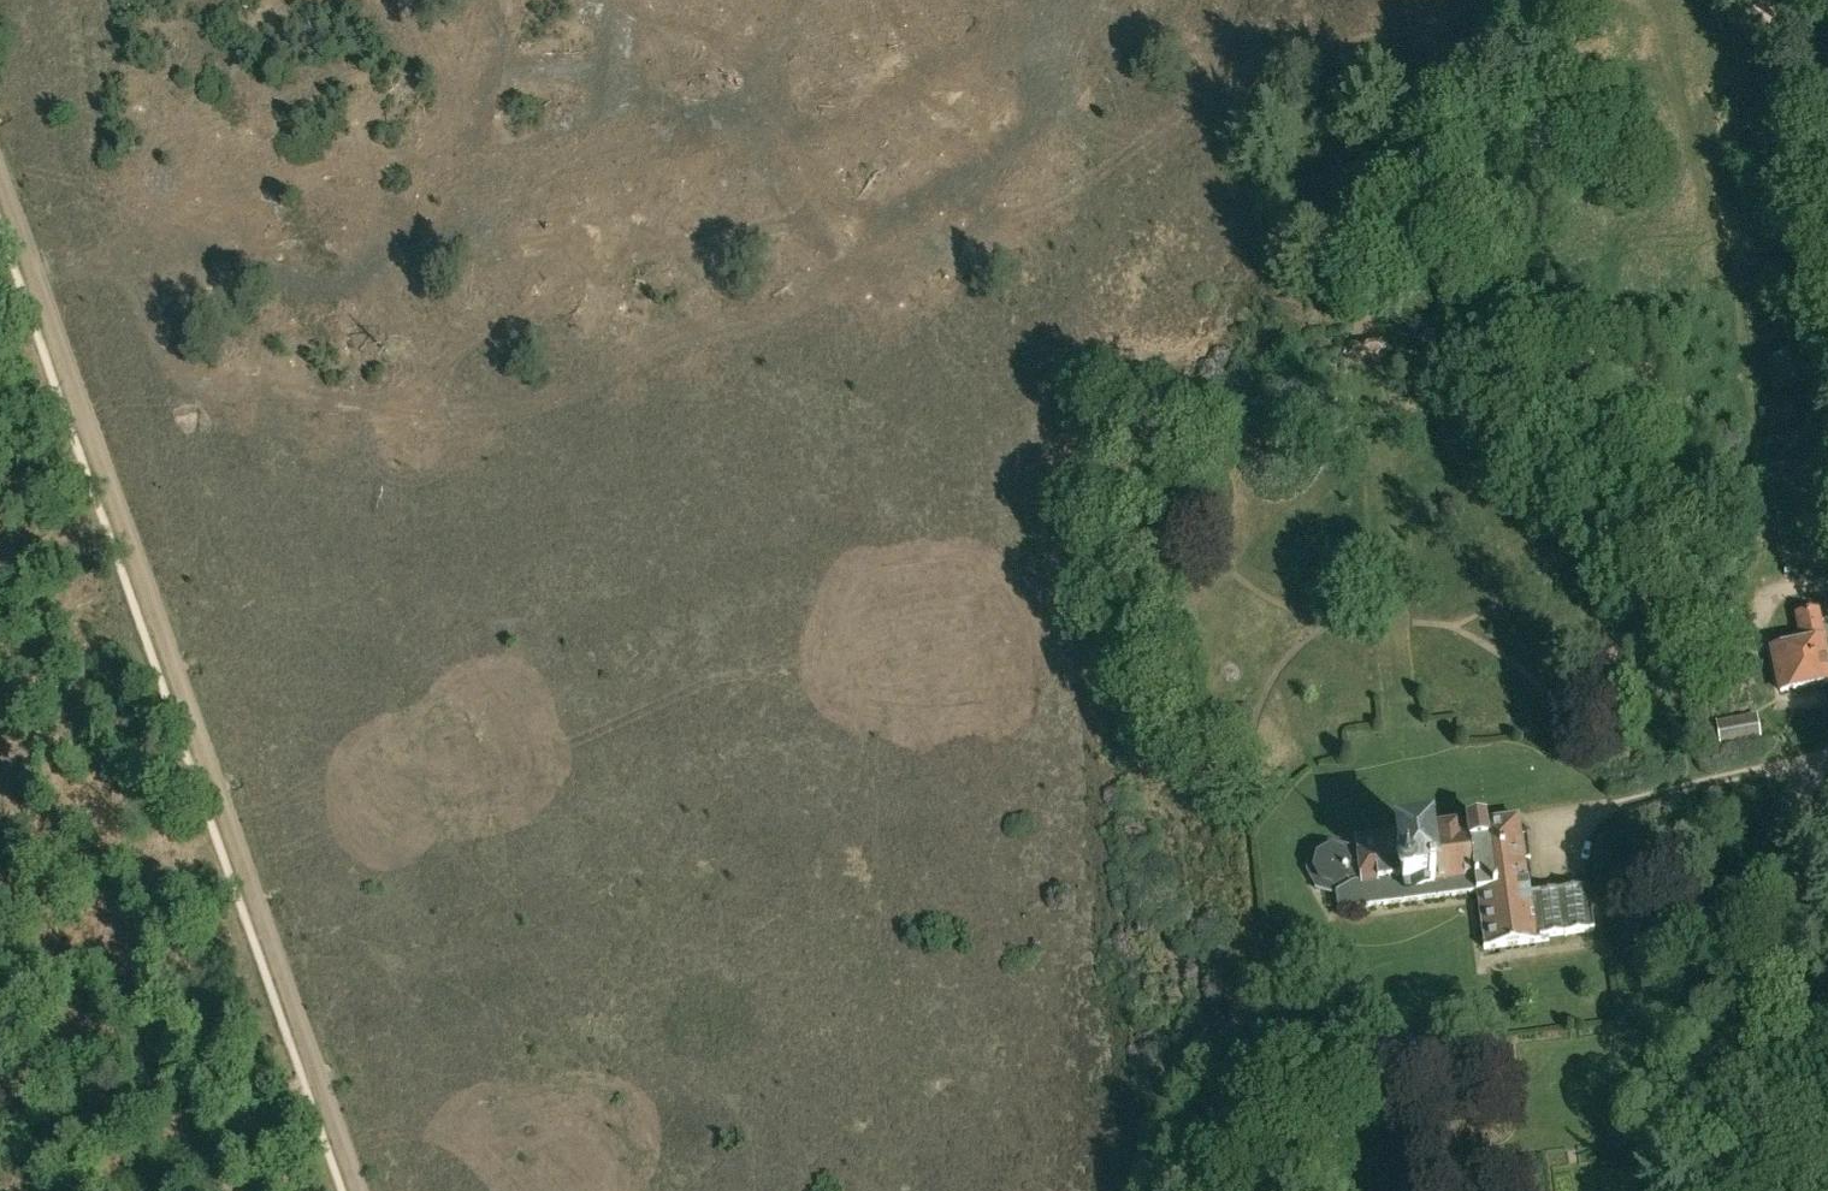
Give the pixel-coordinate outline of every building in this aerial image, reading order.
[(1823,639),(1817,610),(1798,614),(1803,643),(1823,639)] [(1726,686),(1751,682),(1738,623),(1714,628),(1726,686)] [(1773,649),(1781,690),(1827,680),(1827,663),(1823,639),(1803,643),(1773,649)] [(1721,746),(1759,740),(1755,716),(1717,722),(1721,746)] [(1528,894),(1517,817),(1358,839),(1358,844),(1349,846),(1345,855),(1334,854),(1325,856),(1319,862),(1317,870),(1320,877),(1327,882),(1333,883),(1337,910),(1476,892),(1483,948),(1549,939),(1548,936),(1594,930),(1588,886),(1528,894)]
